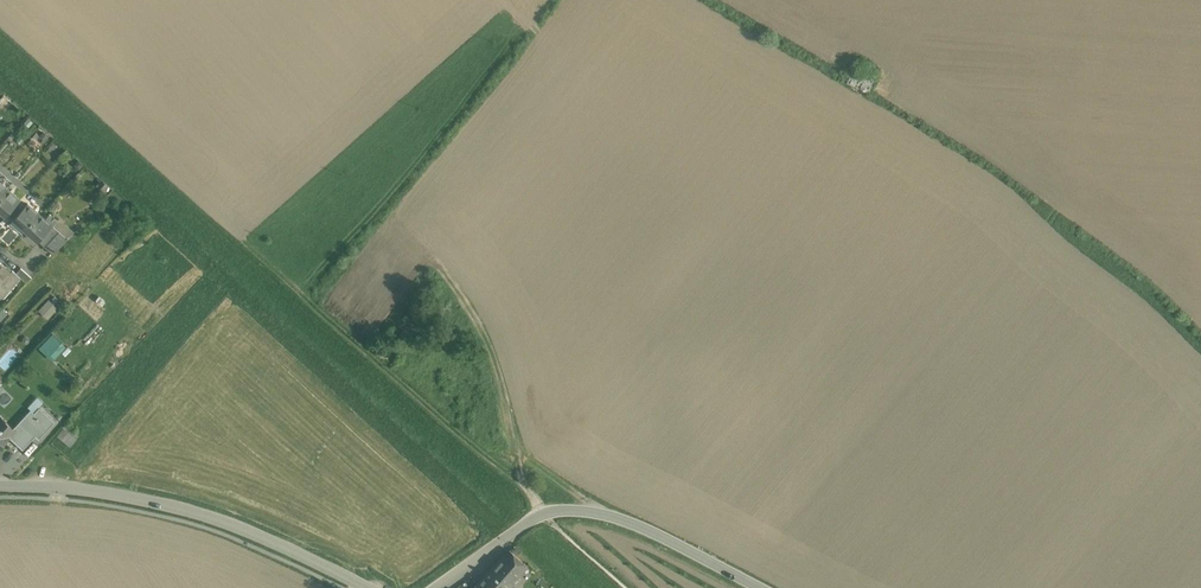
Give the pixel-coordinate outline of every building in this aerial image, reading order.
[(103,181),(95,190),(101,195),(109,186),(103,181)] [(0,198),(0,208),(8,215),(20,200),(8,189),(0,198)] [(28,203),(15,218),(27,229),(28,229),(40,214),(28,203)] [(45,219),(40,214),(28,229),(40,239),(39,241),(46,247),(60,232),(53,226),(58,220),(50,214),(45,219)] [(60,218),(58,220),(53,226),(60,232),(68,239),(74,232),(60,218)] [(60,232),(46,247),(54,254),(68,239),(60,232)] [(0,263),(0,295),(3,298),(21,278),(16,274),(13,270),(11,272),(0,263)] [(32,278),(21,268),(16,274),(21,278),(27,283),(32,278)] [(49,299),(39,309),(48,318),(59,307),(56,305),(61,300),(56,295),(51,300),(49,299)] [(15,430),(10,435),(24,448),(36,435),(40,438),(55,422),(40,407),(34,413),(30,410),(13,428),(15,430)] [(10,435),(15,430),(13,428),(6,422),(1,427),(0,426),(0,447),(10,435)] [(65,427),(58,436),(70,446),(77,437),(65,427)] [(477,584),(481,587),(507,587),(509,585),(527,565),(509,549),(477,584)]
